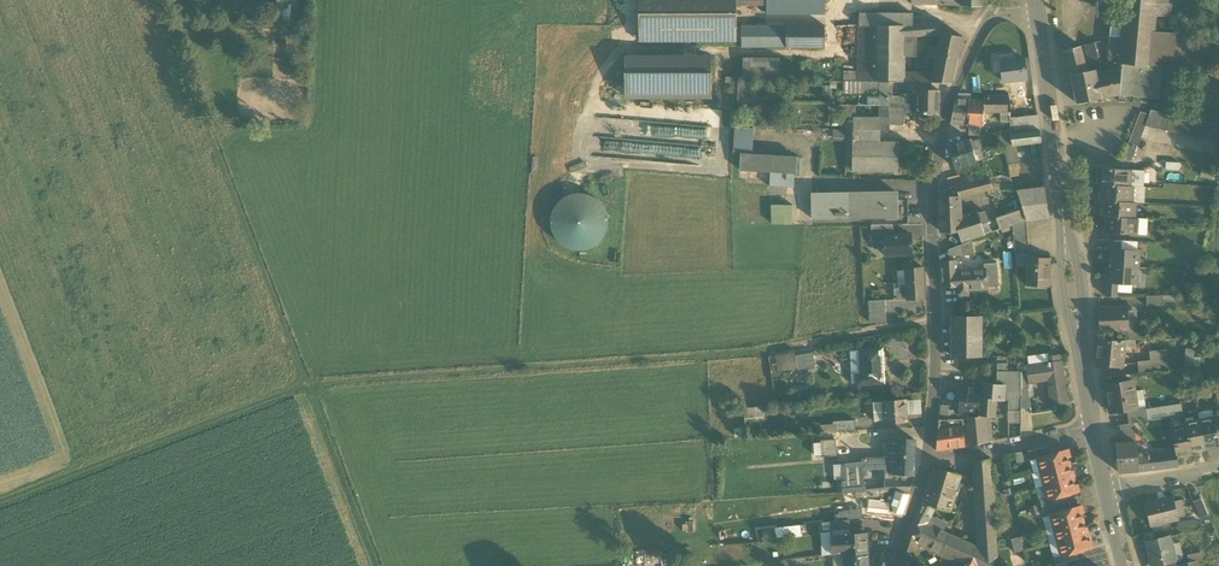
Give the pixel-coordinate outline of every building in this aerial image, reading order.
[(290,21),(298,22),(299,0),(291,0),(290,21)] [(737,5),(737,0),(639,0),(639,41),(737,41),(737,27),(737,5)] [(825,0),(767,0),(767,5),(767,14),(825,14),(825,0)] [(1153,15),(1155,0),(1127,0),(1125,27),(1124,38),(1122,63),(1149,65),(1152,31),(1153,15)] [(1153,15),(1170,17),(1172,0),(1155,0),(1153,15)] [(859,13),(859,26),(877,22),(901,25),(913,24),(913,14),(896,14),(859,13)] [(859,81),(877,81),(877,22),(859,26),(859,70),(859,81)] [(877,81),(904,81),(904,73),(904,70),(901,61),(901,34),(901,25),(877,22),(877,81)] [(901,25),(901,34),(941,33),(941,32),(941,22),(913,24),(901,25)] [(742,26),(742,27),(742,41),(742,47),(786,47),(786,26),(742,26)] [(825,26),(786,26),(786,47),(825,47),(825,26)] [(1112,26),(1111,37),(1124,38),(1125,27),(1112,26)] [(1176,33),(1152,31),(1149,65),(1122,63),(1121,74),(1119,94),(1118,100),(1126,101),(1127,95),(1134,96),(1160,99),(1161,79),(1172,80),(1176,33)] [(938,47),(937,54),(958,58),(962,36),(941,32),(941,33),(938,47)] [(1115,73),(1121,74),(1122,63),(1124,38),(1111,37),(1109,68),(1115,69),(1115,73)] [(1085,45),(1090,64),(1100,62),(1095,42),(1085,45)] [(927,57),(936,59),(937,54),(938,47),(930,45),(927,57)] [(1064,51),(1070,73),(1087,70),(1080,46),(1064,51)] [(1014,53),(992,55),(994,72),(1001,71),(1000,62),(1015,60),(1014,53)] [(954,75),(958,58),(937,54),(936,59),(933,74),(932,82),(952,82),(954,75)] [(712,96),(712,55),(625,55),(625,96),(712,96)] [(1015,60),(1000,62),(1001,71),(1003,81),(1027,78),(1024,59),(1015,60)] [(741,79),(779,80),(779,60),(741,60),(741,79)] [(844,81),(859,81),(859,70),(850,69),(844,69),(844,81)] [(1076,103),(1101,98),(1097,74),(1096,69),(1087,70),(1070,73),(1076,103)] [(1108,72),(1097,74),(1101,98),(1119,94),(1121,74),(1115,73),(1108,72)] [(933,74),(907,73),(904,73),(904,81),(932,82),(933,74)] [(892,81),(880,81),(879,89),(879,96),(892,96),(892,81)] [(879,96),(879,105),(888,106),(888,115),(907,115),(907,113),(917,114),(939,114),(940,91),(917,90),(917,94),(900,94),(900,96),(892,96),(879,96)] [(867,105),(879,105),(879,96),(869,96),(867,98),(867,105)] [(984,113),(991,113),(1000,113),(1008,113),(1008,107),(989,107),(989,96),(984,96),(984,101),(985,101),(984,113)] [(989,107),(1008,107),(1007,96),(989,96),(989,107)] [(957,124),(967,124),(969,100),(970,100),(970,98),(957,97),(951,123),(957,124)] [(984,101),(970,100),(969,100),(967,124),(967,125),(969,125),(982,126),(983,126),(984,120),(984,113),(985,101),(984,101)] [(612,120),(714,124),(715,107),(613,102),(612,120)] [(845,171),(852,171),(853,141),(853,117),(853,105),(846,105),(845,171)] [(879,105),(879,117),(880,117),(880,131),(888,131),(888,124),(903,125),(904,115),(888,115),(888,106),(879,105)] [(1150,126),(1158,128),(1161,112),(1151,110),(1149,114),(1145,125),(1150,126)] [(1130,142),(1137,145),(1140,139),(1141,137),(1145,125),(1149,114),(1142,112),(1130,142)] [(1158,128),(1168,130),(1172,114),(1161,112),(1158,128)] [(1008,113),(1000,113),(1000,123),(1012,123),(1011,118),(1011,113),(1008,113)] [(1168,130),(1178,133),(1182,117),(1172,114),(1168,130)] [(1016,117),(1018,132),(1039,129),(1037,115),(1016,117)] [(880,141),(880,131),(880,117),(879,117),(853,117),(853,141),(880,141)] [(1178,133),(1188,135),(1192,119),(1182,117),(1178,133)] [(1188,135),(1208,139),(1212,123),(1197,120),(1192,119),(1188,135)] [(1212,123),(1208,139),(1218,142),(1218,125),(1212,123)] [(981,136),(982,126),(969,125),(969,135),(981,136)] [(1145,125),(1141,137),(1148,138),(1150,126),(1145,125)] [(741,154),(753,154),(754,127),(735,127),(733,153),(741,154)] [(1011,132),(1012,145),(1041,142),(1040,130),(1011,132)] [(688,149),(688,144),(630,139),(629,157),(698,164),(699,150),(688,149)] [(952,157),(973,150),(971,142),(970,139),(949,146),(952,157)] [(979,140),(971,142),(973,150),(981,148),(979,140)] [(898,142),(880,141),(853,141),(852,171),(898,172),(898,142)] [(983,158),(981,148),(973,150),(976,161),(983,158)] [(976,161),(973,150),(952,157),(955,168),(976,161)] [(740,170),(796,174),(797,157),(753,154),(741,154),(740,170)] [(1203,164),(1203,176),(1216,176),(1216,163),(1203,164)] [(1099,184),(1102,184),(1129,186),(1130,169),(1100,167),(1099,184)] [(1143,187),(1144,170),(1130,169),(1129,186),(1133,186),(1143,187)] [(948,179),(950,188),(958,186),(978,180),(976,172),(948,179)] [(958,186),(961,196),(993,188),(990,177),(981,180),(978,180),(958,186)] [(1101,200),(1104,200),(1132,202),(1133,186),(1129,186),(1102,184),(1101,200)] [(939,190),(940,206),(961,206),(961,196),(958,186),(950,188),(939,190)] [(1145,187),(1143,187),(1133,186),(1132,202),(1135,202),(1144,203),(1145,187)] [(998,219),(1001,229),(1012,226),(1027,222),(1027,221),(1049,218),(1045,187),(1018,190),(1025,211),(1024,211),(998,219)] [(812,194),(812,219),(897,217),(897,192),(812,194)] [(583,194),(571,195),(562,200),(554,208),(551,219),(552,230),(557,239),(566,247),(576,250),(587,249),(597,244),(604,235),(608,225),(607,214),(602,204),(593,197),(583,194)] [(1103,216),(1107,216),(1134,218),(1135,202),(1132,202),(1104,200),(1103,216)] [(793,205),(771,206),(772,226),(793,226),(793,205)] [(962,215),(961,206),(940,206),(941,230),(960,230),(962,230),(962,215)] [(981,224),(980,223),(978,214),(978,211),(962,215),(962,230),(960,230),(963,241),(983,235),(981,224)] [(1137,218),(1134,218),(1107,216),(1106,232),(1136,234),(1137,218)] [(1148,219),(1137,218),(1136,234),(1146,235),(1148,219)] [(1012,226),(1013,240),(1028,238),(1027,222),(1012,226)] [(871,225),(872,241),(884,240),(884,236),(893,235),(893,225),(871,225)] [(884,240),(885,255),(912,254),(911,234),(907,235),(907,233),(902,234),(902,235),(893,235),(884,236),(884,240)] [(1030,254),(1028,238),(1013,240),(1015,255),(1030,254)] [(1112,249),(1120,249),(1121,241),(1112,240),(1112,249)] [(972,241),(964,243),(965,256),(974,255),(972,241)] [(1137,241),(1121,241),(1120,249),(1137,250),(1137,241)] [(950,249),(951,258),(965,257),(965,256),(964,243),(950,249)] [(1112,259),(1111,266),(1139,268),(1140,258),(1137,257),(1138,250),(1137,250),(1120,249),(1112,249),(1111,258),(1112,259)] [(1028,285),(1049,286),(1050,258),(1029,257),(1028,285)] [(943,286),(958,285),(958,270),(957,261),(942,261),(943,286)] [(984,269),(958,270),(958,285),(958,288),(959,288),(969,288),(987,287),(987,285),(999,284),(997,262),(983,263),(984,269)] [(1138,278),(1139,268),(1111,266),(1111,273),(1107,273),(1107,283),(1106,288),(1117,289),(1118,284),(1132,285),(1135,285),(1136,278),(1138,278)] [(905,270),(907,299),(925,298),(924,268),(905,268),(905,270)] [(894,284),(895,299),(907,299),(905,270),(897,270),(898,283),(894,284)] [(1132,293),(1132,285),(1118,284),(1117,289),(1117,292),(1132,293)] [(969,288),(959,288),(959,298),(970,297),(969,288)] [(1117,289),(1106,288),(1106,296),(1117,296),(1117,292),(1117,289)] [(1179,295),(1162,296),(1162,305),(1179,305),(1179,295)] [(1146,296),(1147,306),(1162,305),(1162,296),(1146,296)] [(870,323),(886,322),(885,299),(869,300),(870,323)] [(1099,308),(1100,333),(1128,332),(1128,321),(1127,307),(1099,308)] [(1137,307),(1127,307),(1128,321),(1137,321),(1137,307)] [(952,356),(980,356),(981,315),(953,315),(952,356)] [(1128,332),(1128,341),(1141,341),(1141,321),(1137,321),(1128,321),(1128,332)] [(1096,366),(1122,368),(1124,341),(1100,341),(1096,366)] [(858,375),(859,384),(885,382),(884,367),(882,367),(882,359),(883,359),(883,347),(861,349),(863,374),(858,375)] [(1200,368),(1199,356),(1195,356),(1194,347),(1183,348),(1184,369),(1200,368)] [(863,374),(861,349),(850,350),(851,375),(858,375),(863,374)] [(1151,361),(1152,370),(1167,368),(1165,350),(1150,351),(1151,361)] [(785,354),(787,364),(797,362),(795,355),(794,356),(794,352),(785,354)] [(797,368),(798,370),(806,368),(815,366),(813,352),(795,355),(797,362),(797,368)] [(787,364),(785,354),(775,356),(778,371),(797,368),(797,362),(787,364)] [(1050,378),(1054,403),(1068,401),(1061,362),(1050,363),(1050,361),(1026,365),(1029,381),(1030,381),(1050,378)] [(1136,362),(1137,372),(1152,370),(1151,361),(1136,362)] [(1020,372),(1021,388),(1028,388),(1031,388),(1030,383),(1030,381),(1029,381),(1026,365),(1020,366),(1020,372)] [(1020,372),(1009,371),(998,370),(997,384),(1004,384),(1004,389),(1021,390),(1021,388),(1020,372)] [(1049,404),(1054,403),(1050,378),(1030,381),(1030,383),(1046,380),(1049,404)] [(1106,385),(1110,412),(1127,409),(1136,408),(1133,381),(1106,385)] [(1003,398),(1004,389),(1004,384),(997,384),(982,382),(981,388),(981,397),(997,398),(1003,399),(1003,398)] [(959,414),(979,415),(981,397),(981,388),(960,387),(959,414)] [(1031,406),(1028,388),(1021,388),(1021,390),(1021,408),(1031,406)] [(1008,409),(1021,410),(1021,408),(1021,390),(1004,389),(1003,398),(1009,398),(1008,409)] [(996,416),(997,398),(981,397),(979,415),(979,416),(969,416),(969,419),(970,423),(968,423),(965,423),(967,446),(992,441),(990,415),(996,416)] [(922,399),(906,400),(907,416),(923,415),(922,399)] [(884,402),(885,420),(885,422),(907,421),(905,400),(884,402)] [(874,421),(885,420),(884,402),(873,402),(874,421)] [(939,419),(939,420),(963,419),(968,419),(969,419),(969,416),(979,416),(979,415),(959,414),(955,414),(956,410),(948,410),(949,406),(941,405),(940,418),(939,419)] [(744,408),(745,419),(764,418),(763,406),(744,408)] [(1127,409),(1129,424),(1134,423),(1148,421),(1146,412),(1145,406),(1136,408),(1127,409)] [(1008,409),(1005,439),(1021,436),(1021,434),(1021,410),(1008,409)] [(1213,409),(1199,411),(1200,419),(1214,417),(1213,409)] [(1146,412),(1148,421),(1158,420),(1167,418),(1166,410),(1146,412)] [(1199,420),(1205,448),(1218,445),(1216,431),(1214,418),(1199,420)] [(939,420),(939,428),(964,425),(963,419),(939,420)] [(837,421),(837,431),(856,430),(855,420),(837,421)] [(1191,451),(1205,448),(1199,420),(1185,423),(1186,426),(1191,451)] [(821,432),(837,431),(837,421),(833,421),(833,424),(821,424),(821,432)] [(1120,425),(1121,436),(1135,434),(1134,423),(1129,424),(1120,425)] [(938,428),(936,450),(966,446),(964,425),(939,428),(938,428)] [(1191,454),(1191,451),(1186,426),(1172,429),(1177,456),(1191,454)] [(1135,442),(1135,434),(1121,436),(1122,443),(1135,442)] [(820,454),(821,457),(837,456),(836,439),(820,440),(820,443),(820,454)] [(889,473),(913,474),(915,440),(891,439),(890,458),(889,473)] [(1118,472),(1138,470),(1137,453),(1135,442),(1122,443),(1116,444),(1117,458),(1118,472)] [(1028,451),(1030,460),(1038,458),(1038,457),(1051,454),(1049,447),(1028,451)] [(1038,458),(1042,471),(1070,464),(1068,457),(1070,456),(1068,449),(1051,454),(1038,457),(1038,458)] [(1015,453),(1017,462),(1023,461),(1021,452),(1015,453)] [(1147,452),(1137,453),(1138,470),(1178,466),(1176,454),(1162,456),(1148,458),(1147,452)] [(864,461),(864,468),(885,469),(885,458),(883,458),(863,457),(863,461),(864,461)] [(974,462),(977,547),(997,557),(993,487),(992,487),(990,458),(974,462)] [(866,490),(867,481),(863,481),(863,472),(865,472),(864,468),(864,461),(863,461),(843,462),(843,464),(844,478),(845,492),(856,491),(866,490)] [(844,478),(843,464),(833,464),(834,479),(844,478)] [(1042,471),(1045,485),(1073,478),(1070,464),(1042,471)] [(885,473),(885,469),(864,468),(865,472),(863,472),(863,481),(867,481),(885,479),(885,473)] [(934,468),(922,503),(934,507),(950,512),(961,477),(934,468)] [(1075,485),(1073,478),(1045,485),(1049,499),(1062,496),(1079,491),(1077,484),(1075,485)] [(885,488),(885,479),(867,481),(866,490),(881,489),(885,488)] [(896,491),(909,495),(912,487),(885,488),(881,489),(881,496),(881,501),(892,502),(896,491)] [(856,491),(856,497),(881,496),(881,489),(866,490),(856,491)] [(902,514),(909,495),(896,491),(892,502),(890,510),(891,510),(902,514)] [(1065,510),(1063,503),(1062,496),(1049,499),(1040,501),(1042,508),(1043,508),(1045,516),(1051,514),(1065,510)] [(1146,504),(1151,525),(1178,519),(1173,498),(1146,504)] [(892,502),(881,501),(869,500),(868,510),(890,513),(891,510),(890,510),(892,502)] [(1195,505),(1201,520),(1209,517),(1203,502),(1195,505)] [(927,524),(934,507),(922,503),(905,535),(906,536),(918,541),(923,544),(944,554),(953,536),(927,524)] [(1051,514),(1055,528),(1083,520),(1081,513),(1083,513),(1082,506),(1065,510),(1051,514)] [(839,512),(840,520),(849,519),(863,517),(862,509),(846,510),(846,511),(839,512)] [(850,529),(849,519),(840,520),(830,521),(831,529),(831,531),(833,531),(850,529)] [(1055,528),(1059,542),(1086,534),(1083,520),(1055,528)] [(823,529),(831,529),(830,521),(822,522),(823,529)] [(784,537),(801,535),(800,525),(782,527),(784,537)] [(833,534),(833,531),(831,531),(831,532),(821,532),(822,555),(834,554),(833,534)] [(850,533),(844,533),(845,554),(867,552),(866,532),(850,533)] [(834,554),(845,554),(844,533),(833,534),(834,554)] [(1088,541),(1086,534),(1059,542),(1062,555),(1062,556),(1076,552),(1092,548),(1091,540),(1088,541)] [(912,560),(917,545),(918,541),(906,536),(900,554),(912,560)] [(944,554),(953,558),(961,540),(953,536),(944,554)] [(1152,565),(1155,565),(1175,561),(1169,536),(1146,541),(1152,565)] [(1011,539),(1015,553),(1023,551),(1020,537),(1011,539)] [(997,557),(977,547),(961,540),(953,558),(959,561),(971,565),(993,565),(997,557)] [(724,547),(724,556),(741,555),(741,547),(724,547)] [(867,552),(845,554),(846,565),(868,565),(867,552)] [(1054,557),(1056,565),(1066,562),(1078,559),(1076,552),(1062,556),(1062,555),(1054,557)] [(1187,555),(1188,562),(1197,560),(1202,560),(1200,553),(1187,555)] [(834,554),(835,565),(846,565),(845,554),(834,554)] [(912,560),(900,554),(896,565),(909,565),(912,560)]
